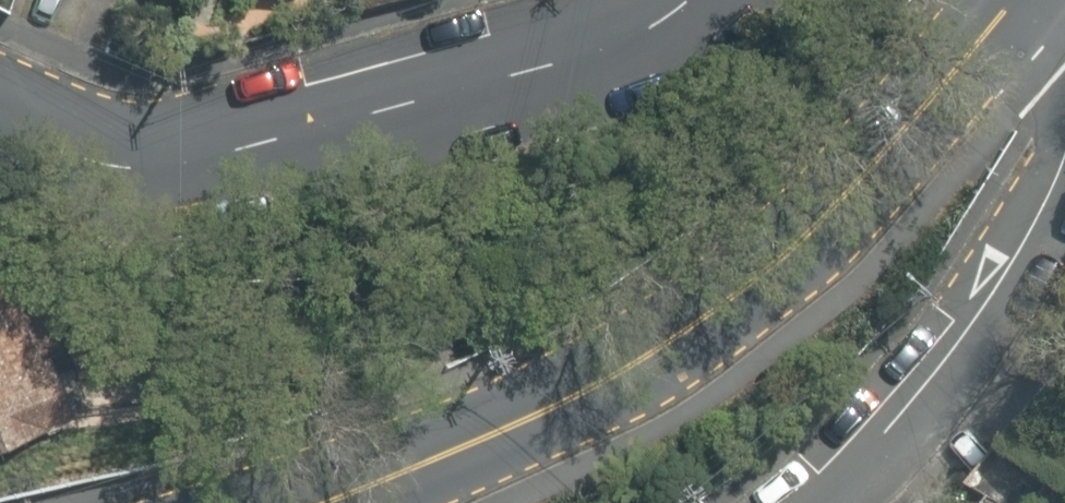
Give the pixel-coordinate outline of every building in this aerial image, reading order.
[(0,301),(0,453),(87,409),(43,325),(19,337),(0,301)]
